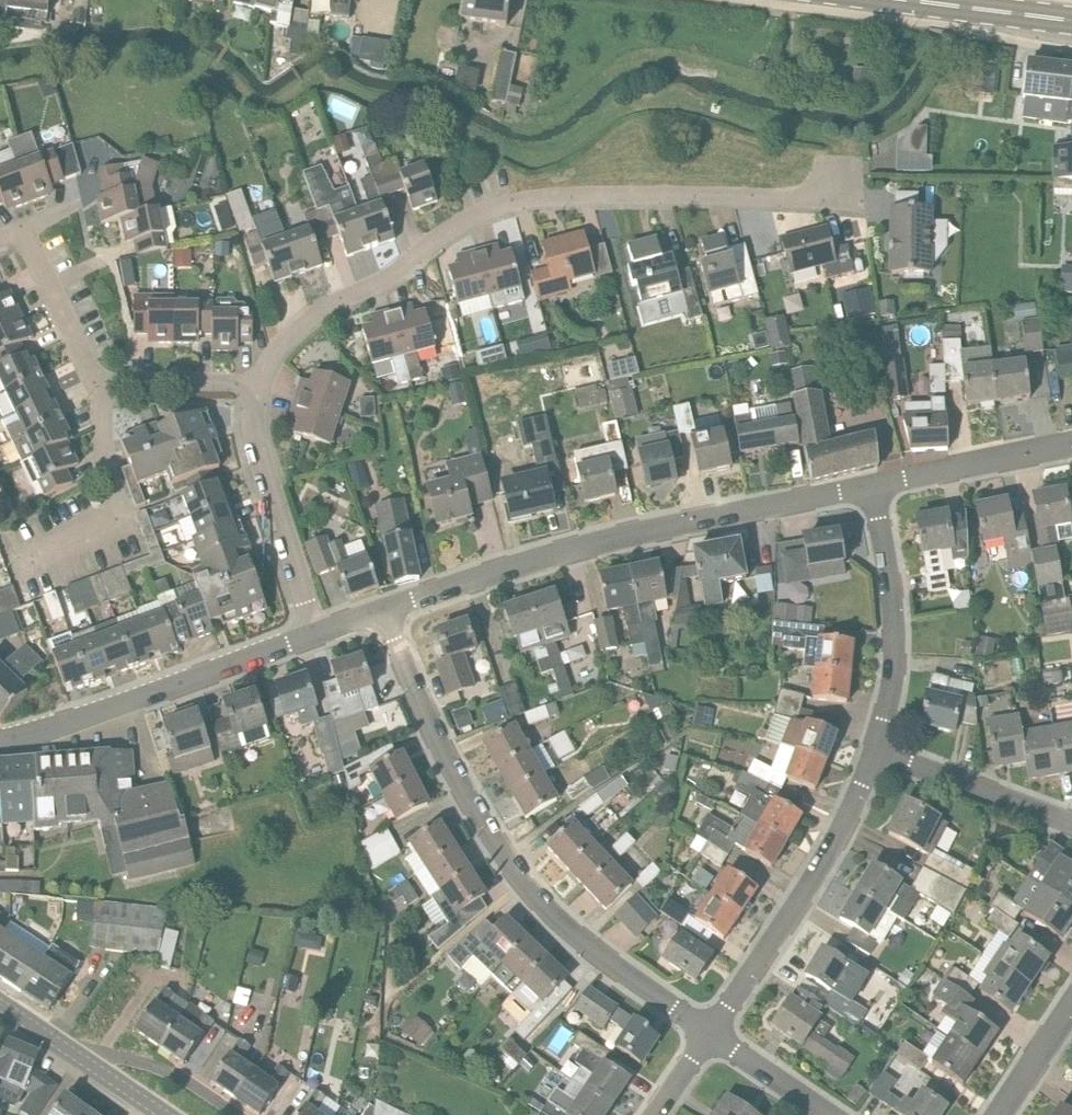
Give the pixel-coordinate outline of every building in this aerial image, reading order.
[(12,0),(0,0),(0,27),(9,29),(12,0)] [(9,29),(42,33),(43,26),(50,26),(51,13),(47,13),(49,0),(12,0),(9,29)] [(202,1),(214,3),(213,10),(217,11),(218,0),(202,0),(202,1)] [(260,0),(234,0),(233,4),(253,8),(254,8),(259,10),(260,0)] [(259,10),(271,13),(270,24),(279,25),(282,9),(292,11),(294,0),(260,0),(259,10)] [(350,0),(309,0),(308,12),(309,13),(348,18),(350,3),(350,0)] [(509,12),(510,0),(466,0),(465,7),(463,24),(507,29),(509,12)] [(86,25),(87,11),(73,10),(72,24),(86,25)] [(309,13),(308,12),(292,11),(286,40),(291,40),(290,53),(304,54),(305,42),(309,13)] [(311,41),(321,41),(321,16),(311,16),(311,41)] [(355,33),(350,59),(385,65),(390,40),(355,33)] [(510,85),(516,55),(499,51),(489,101),(505,104),(519,106),(523,88),(510,85)] [(1064,68),(1026,64),(1024,85),(1021,100),(1063,105),(1071,106),(1071,69),(1064,68)] [(971,94),(995,95),(997,67),(973,65),(971,94)] [(461,67),(459,87),(480,89),(482,68),(461,67)] [(855,68),(854,87),(866,88),(867,69),(855,68)] [(57,93),(52,79),(39,84),(44,98),(57,93)] [(1063,105),(1064,123),(1070,124),(1071,159),(1055,159),(1055,182),(1071,182),(1071,106),(1063,105)] [(897,137),(897,151),(927,152),(928,122),(919,122),(897,137)] [(4,131),(8,142),(14,139),(10,129),(4,131)] [(338,155),(351,150),(345,134),(332,138),(338,155)] [(52,185),(81,173),(73,144),(50,153),(49,149),(12,164),(28,201),(46,193),(45,189),(52,185)] [(390,191),(382,163),(378,153),(365,158),(371,176),(360,180),(369,206),(355,211),(369,248),(395,239),(379,195),(390,191)] [(121,218),(158,211),(152,186),(160,163),(143,158),(142,161),(120,166),(99,170),(104,195),(100,196),(101,202),(97,203),(102,223),(121,219),(121,218)] [(424,164),(398,173),(394,159),(382,163),(390,191),(404,186),(412,210),(437,201),(424,164)] [(28,201),(12,164),(0,169),(0,205),(4,204),(5,208),(11,205),(11,207),(28,201)] [(369,248),(355,211),(347,214),(335,191),(321,166),(303,172),(317,211),(326,237),(338,233),(347,256),(369,248)] [(933,208),(914,208),(892,208),(892,273),(932,274),(933,208)] [(137,255),(168,248),(160,210),(158,211),(121,218),(121,219),(125,237),(128,236),(129,242),(134,241),(137,255)] [(309,228),(286,236),(299,273),(322,265),(314,242),(326,237),(317,211),(304,215),(309,228)] [(218,222),(221,232),(234,228),(231,218),(218,222)] [(299,273),(286,236),(281,224),(246,237),(254,264),(266,259),(274,283),(299,273)] [(855,272),(847,244),(832,249),(827,228),(782,239),(791,275),(824,267),(827,279),(855,272)] [(585,236),(542,248),(548,269),(522,276),(527,296),(537,294),(540,302),(557,297),(556,295),(572,291),(570,282),(596,276),(585,236)] [(757,294),(744,247),(744,244),(742,244),(743,248),(726,252),(725,248),(724,249),(717,244),(716,238),(701,242),(706,262),(697,264),(708,302),(710,302),(711,306),(757,294)] [(679,279),(672,256),(661,259),(658,248),(650,250),(647,241),(628,246),(633,267),(628,268),(633,285),(636,285),(642,306),(662,300),(665,313),(685,308),(688,321),(703,317),(691,276),(679,279)] [(215,256),(228,256),(229,243),(215,243),(215,256)] [(488,297),(521,288),(511,251),(501,254),(498,245),(476,250),(488,297)] [(174,265),(174,268),(192,268),(192,265),(192,249),(174,249),(174,265)] [(458,305),(488,297),(476,250),(456,256),(459,266),(448,268),(458,305)] [(121,262),(123,277),(134,276),(132,261),(121,262)] [(841,295),(847,320),(876,312),(870,287),(841,295)] [(22,316),(13,297),(9,298),(7,293),(0,296),(0,327),(22,316)] [(175,294),(160,294),(134,294),(134,302),(134,334),(148,334),(148,339),(154,339),(154,343),(174,342),(175,302),(175,294)] [(896,315),(894,300),(878,302),(880,316),(896,315)] [(213,312),(214,312),(214,303),(175,302),(174,342),(193,342),(193,339),(199,339),(199,334),(212,334),(213,334),(213,312)] [(1021,305),(1023,321),(1037,319),(1034,303),(1021,305)] [(416,355),(436,349),(426,311),(415,314),(412,304),(391,310),(411,382),(423,378),(416,355)] [(398,386),(411,382),(391,310),(370,316),(373,325),(362,328),(373,368),(392,362),(398,386)] [(252,312),(214,312),(213,312),(213,334),(212,334),(212,351),(232,351),(232,348),(238,347),(238,343),(253,343),(252,312)] [(26,356),(20,343),(29,339),(26,334),(30,332),(22,316),(0,327),(0,369),(26,356)] [(1027,353),(1043,351),(1039,322),(1023,323),(1027,353)] [(947,384),(944,342),(943,342),(942,326),(927,327),(927,343),(935,342),(936,365),(929,366),(930,394),(931,415),(901,416),(911,451),(947,449),(946,393),(945,384),(947,384)] [(816,330),(817,345),(835,343),(833,328),(816,330)] [(771,352),(792,347),(788,330),(768,335),(771,352)] [(550,349),(546,331),(533,334),(538,352),(550,349)] [(770,346),(766,332),(751,336),(755,351),(770,346)] [(881,337),(884,362),(901,359),(898,335),(881,337)] [(994,365),(962,369),(960,341),(944,342),(947,384),(963,382),(966,405),(998,401),(994,365)] [(507,361),(503,346),(475,353),(479,369),(507,361)] [(1057,350),(1061,376),(1071,375),(1071,348),(1057,350)] [(788,364),(786,351),(770,354),(772,366),(788,364)] [(42,376),(33,359),(29,361),(26,356),(0,369),(0,384),(5,394),(42,376)] [(607,364),(612,381),(639,374),(635,357),(607,364)] [(889,400),(908,398),(904,359),(901,359),(884,362),(889,400)] [(994,365),(998,401),(1030,397),(1025,360),(994,365)] [(460,379),(456,364),(440,368),(443,383),(460,379)] [(822,446),(813,393),(811,366),(791,370),(794,396),(797,396),(811,483),(878,466),(874,437),(822,446)] [(340,416),(349,383),(314,372),(311,382),(301,379),(294,402),(340,416)] [(16,415),(47,399),(44,393),(49,391),(42,376),(5,394),(16,415)] [(632,389),(630,389),(628,378),(608,383),(611,394),(609,394),(615,421),(638,415),(632,389)] [(467,402),(462,383),(447,387),(451,406),(467,402)] [(602,383),(579,388),(583,405),(605,401),(602,383)] [(12,442),(62,417),(54,401),(49,404),(47,399),(16,415),(19,423),(6,429),(12,442)] [(375,418),(375,399),(360,399),(360,419),(375,418)] [(331,446),(340,416),(294,402),(288,420),(298,423),(294,434),(331,446)] [(793,410),(791,409),(790,403),(776,405),(749,409),(751,416),(734,419),(740,453),(799,443),(793,410)] [(678,436),(695,432),(689,406),(674,409),(678,430),(677,431),(678,436)] [(168,475),(175,493),(214,478),(212,471),(219,468),(210,443),(217,440),(212,426),(207,428),(201,413),(158,429),(160,433),(149,437),(145,428),(119,438),(130,466),(121,469),(136,507),(146,504),(139,486),(168,475)] [(565,491),(561,470),(548,415),(518,423),(524,447),(532,447),(537,474),(504,483),(512,518),(553,510),(549,491),(563,488),(564,491),(565,491)] [(23,465),(68,443),(65,436),(70,433),(62,417),(12,442),(23,465)] [(609,466),(626,462),(617,422),(603,426),(608,446),(574,454),(585,502),(615,495),(609,466)] [(684,458),(678,436),(677,431),(664,434),(664,432),(634,439),(638,454),(646,487),(676,480),(672,461),(684,458)] [(722,432),(692,438),(700,475),(730,468),(722,432)] [(37,496),(44,493),(45,496),(72,483),(66,470),(75,466),(72,461),(76,459),(68,443),(23,465),(37,496)] [(468,506),(493,499),(481,454),(446,463),(450,481),(428,487),(437,525),(471,516),(468,506)] [(375,474),(371,462),(355,466),(359,479),(375,474)] [(191,517),(231,502),(227,491),(221,494),(217,483),(182,496),(191,517)] [(1057,526),(1071,523),(1064,491),(1034,496),(1037,515),(1036,515),(1041,545),(1060,542),(1057,526)] [(395,585),(419,579),(404,499),(379,504),(395,585)] [(1031,565),(1023,523),(1012,525),(1007,501),(977,507),(984,544),(1002,540),(1008,570),(1031,565)] [(198,538),(233,525),(229,515),(235,512),(231,502),(191,517),(198,538)] [(18,519),(13,508),(1,514),(6,525),(18,519)] [(139,523),(148,519),(145,510),(135,513),(139,523)] [(953,559),(968,556),(964,513),(948,516),(947,513),(917,519),(929,592),(949,589),(946,572),(940,573),(936,551),(952,549),(953,559)] [(154,535),(152,531),(148,519),(139,523),(145,539),(154,535)] [(194,575),(201,594),(211,622),(235,613),(237,620),(251,615),(250,610),(266,604),(249,561),(245,563),(240,552),(250,548),(240,522),(233,525),(198,538),(193,540),(204,572),(194,575)] [(1058,549),(1031,554),(1025,523),(1023,523),(1031,565),(1033,565),(1037,589),(1061,585),(1061,583),(1062,583),(1058,549)] [(838,534),(839,534),(839,533),(803,539),(806,554),(785,558),(789,581),(810,577),(810,579),(845,573),(843,562),(844,562),(841,547),(838,534)] [(148,548),(157,545),(154,535),(145,539),(148,548)] [(348,562),(339,539),(329,543),(326,537),(306,544),(317,575),(336,568),(348,600),(379,588),(366,555),(348,562)] [(723,584),(746,579),(739,542),(694,551),(709,606),(727,602),(723,584)] [(146,557),(150,567),(163,562),(157,545),(148,548),(151,556),(146,557)] [(126,576),(150,567),(146,557),(123,566),(126,576)] [(686,578),(681,580),(683,568),(661,572),(660,565),(630,571),(638,607),(646,655),(649,667),(662,665),(654,621),(656,621),(653,604),(678,598),(689,595),(686,578)] [(755,568),(757,576),(770,574),(773,574),(771,565),(755,568)] [(126,576),(123,566),(113,570),(121,596),(132,592),(126,576)] [(109,601),(121,596),(113,570),(100,574),(109,601)] [(634,658),(646,655),(638,607),(630,571),(599,577),(607,615),(622,611),(626,628),(627,627),(630,646),(632,646),(634,658)] [(88,609),(109,601),(100,574),(79,582),(88,609)] [(75,614),(88,609),(79,582),(65,587),(73,608),(75,614)] [(1037,589),(1046,635),(1071,631),(1071,615),(1069,599),(1064,599),(1061,585),(1037,589)] [(12,610),(20,607),(13,586),(0,590),(0,617),(12,610)] [(65,617),(63,612),(55,591),(43,596),(53,622),(65,617)] [(552,628),(565,624),(554,592),(529,601),(540,633),(544,644),(550,660),(537,664),(541,676),(553,672),(562,700),(573,696),(564,669),(552,628)] [(210,622),(211,622),(201,594),(164,609),(165,613),(174,636),(173,637),(177,646),(214,632),(210,622)] [(684,598),(678,599),(674,629),(703,623),(700,605),(686,608),(684,598)] [(515,641),(540,633),(529,601),(504,609),(515,641)] [(772,623),(795,625),(797,605),(775,603),(772,623)] [(797,605),(795,625),(811,626),(813,607),(797,605)] [(21,633),(12,610),(0,617),(0,640),(21,633)] [(174,636),(165,613),(142,621),(154,654),(159,652),(161,657),(178,651),(177,646),(173,637),(174,636)] [(477,650),(472,637),(482,634),(477,618),(466,621),(439,631),(443,642),(440,644),(445,659),(444,660),(451,680),(453,680),(457,692),(472,687),(472,686),(473,686),(468,669),(463,654),(477,650)] [(600,653),(616,649),(610,619),(594,623),(600,653)] [(728,634),(726,620),(718,621),(720,636),(728,634)] [(148,657),(154,654),(142,621),(119,630),(133,668),(150,661),(148,657)] [(809,639),(811,626),(795,625),(772,623),(771,639),(783,639),(783,649),(804,651),(802,668),(817,670),(817,669),(850,671),(853,642),(820,639),(820,640),(809,639)] [(104,673),(109,671),(98,637),(95,628),(72,636),(88,684),(106,678),(104,673)] [(119,630),(119,629),(98,637),(109,671),(115,669),(117,674),(133,668),(119,630)] [(73,690),(88,684),(72,636),(71,633),(49,642),(65,688),(71,685),(73,690)] [(975,656),(992,659),(996,639),(979,636),(975,656)] [(961,655),(971,656),(972,642),(962,641),(961,655)] [(532,648),(537,664),(550,660),(544,644),(532,648)] [(32,653),(27,647),(24,645),(2,666),(0,664),(0,687),(32,653)] [(42,663),(32,653),(0,687),(0,723),(1,724),(29,694),(26,691),(39,676),(34,671),(42,663)] [(341,719),(363,713),(379,707),(371,686),(372,686),(362,657),(332,667),(336,679),(323,684),(333,722),(341,719)] [(1063,683),(1061,672),(1059,672),(1059,668),(1042,670),(1044,686),(1063,683)] [(847,703),(850,671),(817,669),(817,670),(814,699),(847,703)] [(946,689),(948,678),(932,674),(928,694),(927,694),(923,711),(926,712),(923,725),(954,732),(956,722),(977,727),(974,694),(961,690),(961,692),(946,689)] [(318,720),(315,708),(306,676),(276,686),(287,718),(298,714),(302,726),(316,721),(325,754),(337,751),(328,718),(318,720)] [(524,713),(526,712),(516,683),(499,689),(509,718),(524,713)] [(558,691),(556,684),(548,686),(551,694),(558,691)] [(778,706),(799,709),(802,695),(779,690),(775,706),(778,706)] [(270,738),(266,727),(255,693),(225,703),(223,699),(228,698),(227,697),(218,700),(219,703),(207,707),(213,727),(214,727),(223,753),(270,738)] [(642,693),(651,711),(670,701),(642,693)] [(974,698),(975,708),(988,706),(987,696),(974,698)] [(663,719),(674,713),(670,703),(659,708),(663,719)] [(526,712),(524,713),(529,725),(549,717),(545,705),(526,712)] [(451,712),(457,729),(468,725),(473,723),(469,713),(467,706),(462,708),(451,712)] [(796,718),(799,709),(778,706),(775,706),(773,716),(774,717),(769,733),(765,741),(779,746),(825,763),(836,734),(796,718)] [(696,707),(692,725),(709,729),(713,711),(696,707)] [(209,749),(204,734),(198,713),(194,714),(193,709),(162,719),(171,752),(165,753),(172,776),(213,762),(209,749)] [(995,767),(1026,762),(1018,714),(987,720),(991,745),(995,767)] [(1059,774),(1052,727),(1023,732),(1019,714),(1018,714),(1026,762),(1029,779),(1059,774)] [(333,722),(342,757),(358,752),(351,730),(345,732),(341,719),(333,722)] [(1071,772),(1071,723),(1052,727),(1059,774),(1071,772)] [(498,769),(529,751),(515,729),(512,729),(485,745),(498,769)] [(756,737),(765,741),(769,733),(759,729),(756,737)] [(563,732),(548,740),(559,759),(574,751),(563,732)] [(371,770),(397,757),(392,745),(344,769),(349,790),(361,785),(359,777),(372,771),(371,770)] [(815,790),(825,763),(779,746),(771,768),(754,762),(747,775),(781,790),(787,779),(815,790)] [(542,774),(552,768),(540,747),(530,752),(529,751),(498,769),(512,793),(543,775),(542,774)] [(167,784),(135,791),(132,751),(34,759),(37,796),(31,796),(32,805),(31,805),(32,819),(34,819),(34,832),(60,830),(60,826),(99,823),(105,847),(119,844),(125,873),(127,880),(193,864),(182,818),(178,818),(167,784)] [(383,795),(415,780),(402,754),(397,757),(371,770),(372,771),(383,795)] [(664,770),(676,772),(678,757),(667,755),(664,770)] [(21,820),(32,819),(31,805),(32,805),(31,796),(37,796),(34,759),(4,761),(8,823),(20,822),(21,820)] [(595,785),(612,775),(606,765),(589,775),(595,785)] [(345,784),(343,775),(333,778),(336,786),(345,784)] [(526,817),(557,799),(550,787),(543,775),(512,793),(526,817)] [(781,790),(747,775),(747,776),(742,785),(753,791),(740,814),(786,842),(802,816),(776,801),(781,790)] [(597,794),(604,803),(625,788),(628,786),(625,783),(621,777),(597,794)] [(282,781),(285,789),(292,787),(289,778),(282,781)] [(567,791),(568,793),(574,800),(591,787),(584,779),(567,791)] [(390,810),(395,821),(428,804),(415,780),(383,795),(384,798),(390,810)] [(665,802),(676,793),(665,781),(655,790),(665,802)] [(585,816),(604,803),(597,794),(579,806),(585,816)] [(708,798),(704,807),(712,811),(716,802),(708,798)] [(931,856),(922,870),(965,891),(975,871),(965,867),(963,871),(930,854),(947,824),(905,802),(888,834),(931,856)] [(771,867),(786,842),(740,814),(735,830),(707,816),(696,837),(706,842),(728,856),(734,845),(771,867)] [(568,868),(595,843),(575,823),(549,848),(568,868)] [(428,867),(455,849),(439,825),(412,843),(428,867)] [(366,840),(361,842),(362,844),(365,857),(373,852),(393,840),(394,840),(386,828),(366,840)] [(620,858),(635,843),(626,833),(610,848),(620,858)] [(393,840),(373,852),(380,864),(401,852),(393,840)] [(721,868),(728,856),(706,842),(699,854),(721,868)] [(614,863),(605,854),(595,843),(568,868),(587,889),(614,863)] [(1071,907),(1071,859),(1052,845),(1029,879),(1071,907)] [(7,856),(15,857),(15,849),(7,849),(7,856)] [(442,889),(469,871),(455,849),(428,867),(442,889)] [(380,864),(373,852),(365,857),(368,871),(380,864)] [(606,909),(633,883),(614,863),(587,889),(606,909)] [(644,887),(660,872),(652,864),(637,878),(644,887)] [(920,894),(953,914),(965,891),(922,870),(911,887),(872,865),(856,893),(884,908),(893,893),(913,906),(920,894)] [(457,913),(485,895),(469,871),(442,889),(432,896),(449,923),(429,936),(438,949),(466,926),(457,913)] [(694,881),(705,888),(712,878),(701,871),(694,881)] [(713,896),(740,915),(757,889),(730,871),(713,896)] [(995,910),(1013,923),(1021,911),(1061,938),(1071,921),(1071,907),(1029,879),(1012,904),(998,895),(991,906),(995,910)] [(1,880),(1,892),(23,892),(23,893),(42,894),(42,880),(24,880),(1,880)] [(418,899),(406,880),(396,886),(397,887),(402,897),(407,905),(418,899)] [(389,893),(394,902),(402,897),(397,887),(389,893)] [(897,916),(884,908),(856,893),(840,919),(854,927),(846,941),(869,955),(876,943),(880,946),(897,916)] [(636,937),(652,922),(657,917),(655,916),(645,905),(636,896),(632,900),(616,915),(636,937)] [(723,939),(740,915),(713,896),(697,922),(723,939)] [(89,948),(108,950),(115,902),(96,900),(89,948)] [(681,926),(689,915),(667,900),(660,912),(681,926)] [(108,950),(157,956),(167,908),(115,902),(108,950)] [(645,905),(655,916),(659,912),(649,902),(645,905)] [(995,910),(986,923),(998,932),(1009,939),(1013,935),(1018,926),(1013,923),(995,910)] [(504,966),(526,940),(506,920),(479,948),(467,936),(446,954),(460,970),(473,956),(492,975),(502,964),(504,966)] [(171,968),(179,932),(165,929),(156,965),(171,968)] [(42,957),(3,932),(0,937),(0,978),(21,992),(42,957)] [(713,957),(680,935),(663,959),(696,981),(706,965),(705,964),(710,957),(712,958),(713,957)] [(1048,958),(1013,935),(1009,939),(1014,942),(1007,952),(1003,950),(995,962),(1030,986),(1039,972),(1042,974),(1049,964),(1046,962),(1048,958)] [(293,953),(299,954),(304,948),(305,941),(295,940),(293,953)] [(524,983),(546,958),(526,940),(504,966),(523,982),(524,983)] [(49,1011),(80,963),(52,945),(43,958),(42,957),(21,992),(49,1011)] [(265,953),(250,948),(246,963),(261,967),(265,953)] [(839,977),(846,965),(822,950),(806,975),(831,990),(823,1003),(844,1015),(852,1003),(845,999),(853,986),(839,977)] [(554,1007),(546,999),(566,977),(546,958),(524,983),(523,982),(512,994),(533,1013),(516,1032),(523,1039),(554,1007)] [(1011,1013),(1030,986),(995,962),(985,977),(990,980),(981,993),(1011,1013)] [(898,981),(907,987),(915,974),(910,971),(906,968),(898,981)] [(969,997),(978,984),(954,969),(946,981),(969,997)] [(281,989),(295,993),(299,977),(285,974),(281,989)] [(969,997),(946,981),(945,982),(944,981),(933,999),(944,1006),(940,1013),(959,1025),(951,1036),(981,1057),(998,1032),(962,1007),(969,997)] [(159,1047),(181,1017),(166,1007),(176,993),(166,986),(135,1031),(159,1047)] [(247,1007),(251,991),(237,988),(233,1003),(247,1007)] [(825,1006),(816,1000),(798,988),(797,989),(791,999),(772,1027),(844,1074),(855,1058),(838,1047),(837,1049),(823,1040),(812,1033),(819,1021),(820,1019),(818,1017),(822,1010),(825,1006)] [(630,1031),(618,1048),(640,1063),(657,1039),(647,1032),(649,1029),(589,989),(577,1007),(575,1010),(603,1029),(609,1022),(612,1018),(630,1031)] [(364,1001),(360,1018),(374,1021),(378,1004),(364,1001)] [(321,1006),(318,1019),(326,1021),(331,1018),(333,1010),(321,1006)] [(184,1064),(214,1020),(204,1013),(194,1027),(181,1017),(159,1047),(184,1064)] [(432,1030),(415,1017),(403,1031),(419,1044),(432,1030)] [(877,1035),(861,1025),(859,1029),(875,1039),(877,1035)] [(600,1060),(606,1051),(579,1032),(571,1043),(583,1051),(575,1063),(595,1076),(586,1089),(611,1106),(629,1080),(600,1060)] [(963,1084),(981,1057),(951,1036),(933,1064),(963,1084)] [(236,1100),(257,1069),(241,1058),(250,1045),(241,1038),(211,1082),(236,1100)] [(39,1055),(7,1041),(0,1057),(0,1081),(29,1094),(18,1111),(24,1114),(38,1114),(45,1103),(58,1085),(33,1068),(39,1055)] [(517,1065),(525,1056),(509,1042),(502,1050),(517,1065)] [(920,1070),(928,1058),(904,1042),(896,1054),(920,1070)] [(435,1060),(444,1068),(447,1065),(452,1058),(454,1056),(446,1048),(435,1060)] [(527,1056),(520,1064),(529,1072),(536,1064),(527,1056)] [(289,1072),(279,1065),(270,1078),(257,1069),(236,1100),(259,1114),(260,1114),(289,1072)] [(888,1093),(889,1094),(897,1081),(884,1072),(881,1076),(869,1094),(881,1102),(882,1102),(888,1093)] [(847,1099),(856,1105),(866,1091),(857,1085),(847,1099)] [(611,1106),(586,1089),(576,1105),(556,1092),(542,1113),(541,1112),(540,1113),(543,1114),(606,1114),(611,1106)] [(317,1112),(327,1096),(317,1090),(299,1114),(321,1114),(317,1112)] [(901,1102),(895,1111),(896,1111),(896,1112),(900,1114),(941,1114),(947,1107),(921,1090),(911,1103),(904,1098),(901,1102)] [(726,1095),(713,1114),(756,1114),(726,1095)] [(91,1114),(66,1096),(53,1114),(91,1114)] [(377,1101),(377,1108),(376,1114),(405,1114),(377,1101)]
